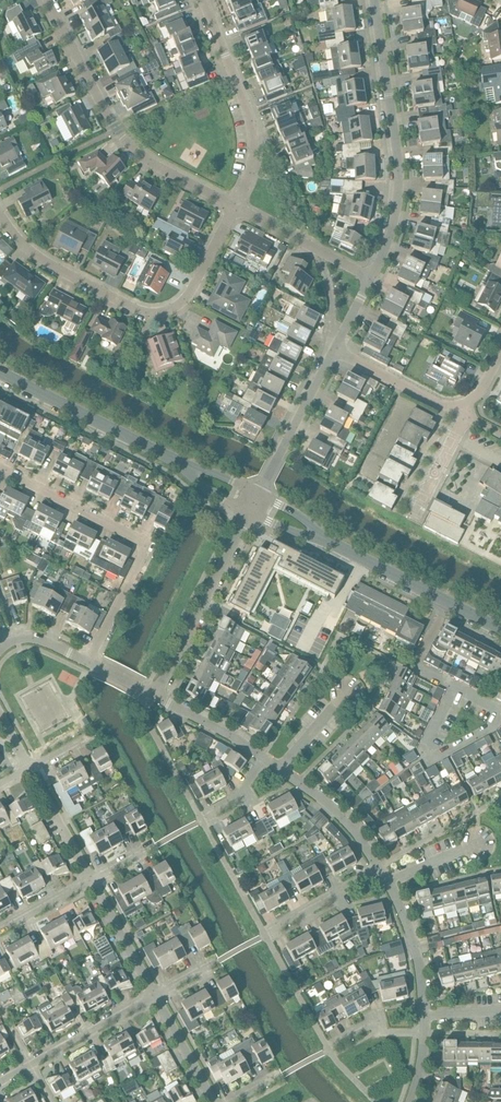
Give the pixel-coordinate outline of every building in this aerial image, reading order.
[(80,17),(86,30),(108,18),(103,8),(108,5),(105,0),(100,0),(92,4),(95,10),(92,12),(91,11),(80,17)] [(154,2),(159,14),(154,16),(156,21),(178,13),(175,5),(178,4),(176,0),(160,0),(154,2)] [(248,0),(239,0),(227,5),(230,4),(231,6),(229,8),(231,14),(234,13),(234,14),(258,5),(257,0),(249,3),(248,0)] [(400,12),(402,24),(428,20),(428,15),(429,15),(433,10),(432,8),(442,7),(441,0),(437,0),(430,1),(415,3),(416,10),(413,11),(401,13),(401,12),(400,12)] [(449,15),(458,19),(459,19),(470,24),(469,24),(478,28),(487,10),(478,7),(480,4),(471,0),(447,0),(449,15)] [(335,10),(334,3),(319,6),(320,13),(325,12),(327,23),(352,20),(351,9),(352,9),(351,8),(335,10)] [(235,16),(232,17),(235,23),(237,22),(239,26),(244,24),(246,30),(253,27),(258,25),(267,21),(260,4),(258,5),(234,14),(235,16)] [(7,12),(6,17),(9,24),(10,23),(13,22),(18,32),(16,34),(21,44),(24,42),(26,41),(29,46),(37,42),(34,37),(35,37),(41,33),(30,12),(24,15),(19,5),(7,12)] [(180,16),(158,24),(160,30),(165,29),(169,40),(189,32),(189,31),(186,32),(185,30),(188,29),(185,22),(183,23),(180,16)] [(108,18),(86,30),(92,42),(104,36),(104,35),(107,33),(110,39),(119,35),(122,33),(119,25),(114,28),(108,18)] [(141,18),(139,19),(143,27),(148,25),(146,19),(141,18)] [(489,18),(485,26),(487,29),(494,24),(489,18)] [(428,20),(402,24),(404,36),(405,36),(416,34),(417,41),(420,41),(436,38),(435,31),(433,19),(428,20)] [(323,36),(324,43),(340,40),(339,33),(355,31),(355,30),(354,30),(352,20),(327,23),(324,24),(326,35),(323,36)] [(487,29),(482,33),(484,42),(488,42),(491,60),(500,59),(500,34),(499,35),(497,22),(496,22),(494,24),(487,29)] [(260,28),(254,30),(256,36),(245,40),(246,44),(244,45),(246,51),(249,50),(249,52),(274,42),(272,38),(265,40),(260,28)] [(189,32),(169,40),(172,39),(176,50),(194,43),(189,32)] [(105,49),(98,53),(104,65),(123,55),(120,48),(125,45),(119,35),(110,39),(106,41),(103,43),(105,49)] [(407,49),(406,49),(408,61),(434,57),(432,46),(437,45),(436,38),(420,41),(421,47),(407,50),(407,49)] [(341,47),(340,40),(324,43),(326,50),(330,49),(331,60),(332,60),(358,56),(357,46),(357,45),(341,47)] [(29,46),(13,54),(18,64),(22,61),(27,71),(34,68),(38,74),(51,68),(57,64),(52,53),(46,56),(43,58),(40,52),(43,50),(38,41),(37,42),(29,46)] [(278,53),(274,42),(249,52),(254,62),(251,63),(251,64),(278,53)] [(176,50),(170,52),(172,57),(174,56),(178,54),(181,60),(178,61),(178,62),(198,54),(194,43),(176,50)] [(278,53),(251,64),(256,75),(280,65),(278,61),(271,63),(269,57),(271,56),(278,53)] [(181,68),(174,71),(176,75),(200,66),(199,64),(202,63),(199,57),(196,58),(195,55),(198,54),(178,62),(181,68)] [(123,55),(104,65),(110,76),(116,73),(119,78),(124,76),(137,69),(132,59),(127,61),(123,55)] [(334,72),(326,73),(327,79),(330,79),(330,80),(344,77),(354,76),(353,69),(361,68),(360,67),(358,56),(332,60),(334,72)] [(434,57),(408,61),(410,73),(422,71),(425,70),(426,77),(441,75),(440,68),(436,68),(434,58),(434,57)] [(156,61),(150,64),(153,69),(159,67),(156,61)] [(284,76),(280,65),(256,75),(260,86),(280,78),(284,76)] [(200,66),(176,75),(176,76),(183,73),(190,90),(207,83),(203,74),(206,72),(203,66),(200,67),(200,66)] [(500,67),(481,70),(483,89),(493,87),(496,104),(500,103),(500,72),(500,67)] [(122,85),(116,88),(118,93),(117,93),(120,100),(143,89),(137,78),(142,75),(139,69),(137,69),(124,76),(119,78),(122,85)] [(56,104),(67,99),(75,95),(70,85),(68,86),(64,78),(62,80),(58,73),(36,84),(43,98),(51,94),(56,104)] [(412,86),(413,98),(440,94),(439,83),(442,82),(441,75),(426,77),(423,78),(424,85),(412,86)] [(346,84),(344,77),(330,80),(331,87),(337,86),(338,97),(364,93),(362,82),(363,82),(346,84)] [(292,93),(291,89),(285,91),(280,78),(260,86),(263,85),(264,87),(262,89),(264,95),(267,94),(270,102),(292,93)] [(173,94),(169,88),(166,90),(164,94),(166,97),(173,94)] [(143,89),(120,100),(124,107),(125,106),(128,111),(134,108),(137,114),(157,105),(153,97),(148,100),(143,89)] [(365,104),(364,93),(338,97),(340,109),(335,110),(336,117),(349,115),(348,108),(366,105),(366,104),(365,104)] [(440,94),(413,98),(415,110),(416,110),(427,108),(430,107),(431,114),(447,112),(449,112),(452,111),(452,105),(446,106),(446,105),(442,105),(440,94)] [(293,96),(271,105),(274,113),(272,114),(274,120),(277,119),(278,122),(275,123),(295,115),(291,104),(295,101),(293,96)] [(8,109),(4,101),(0,103),(0,113),(8,109)] [(59,119),(62,117),(73,138),(73,139),(90,130),(79,107),(73,110),(70,104),(55,111),(59,119)] [(317,106),(308,110),(313,120),(320,117),(318,112),(317,107),(317,106)] [(418,123),(417,123),(419,135),(446,131),(445,120),(448,119),(448,118),(450,118),(449,112),(447,112),(431,114),(432,121),(430,122),(418,123)] [(295,115),(275,123),(280,134),(304,124),(300,113),(295,115)] [(350,121),(349,115),(336,117),(337,124),(342,123),(344,134),(369,130),(368,119),(350,121)] [(304,124),(280,134),(284,145),(304,137),(309,135),(304,124)] [(340,146),(336,146),(336,153),(341,153),(357,151),(356,144),(360,144),(370,142),(372,142),(372,141),(371,141),(369,130),(344,134),(346,145),(340,146)] [(446,131),(419,135),(421,147),(422,147),(422,146),(433,145),(436,144),(437,151),(447,150),(446,143),(452,142),(450,130),(446,131)] [(304,137),(284,145),(287,144),(288,147),(285,148),(288,154),(291,153),(291,155),(308,147),(304,137)] [(1,145),(0,146),(0,150),(1,152),(0,153),(0,171),(1,173),(6,170),(9,176),(9,177),(26,167),(24,168),(19,157),(17,158),(11,148),(16,145),(13,139),(1,145)] [(56,140),(50,143),(53,150),(60,146),(56,140)] [(292,156),(289,157),(292,164),(295,163),(298,172),(301,178),(313,179),(315,179),(311,167),(316,165),(311,153),(317,149),(316,145),(308,148),(308,147),(291,155),(292,156)] [(435,158),(422,158),(423,170),(449,169),(448,157),(453,157),(452,149),(447,150),(437,151),(437,158),(435,158)] [(358,158),(357,151),(341,153),(342,160),(346,160),(346,170),(355,170),(374,169),(373,158),(374,158),(358,158)] [(98,153),(79,163),(84,172),(96,166),(99,169),(96,173),(110,187),(117,180),(115,179),(125,169),(112,156),(107,162),(98,153)] [(375,180),(374,180),(374,169),(355,170),(356,182),(375,181),(375,180)] [(438,188),(454,188),(454,181),(449,181),(449,169),(423,170),(423,182),(438,181),(438,188)] [(161,192),(155,188),(142,180),(138,187),(130,182),(122,194),(149,212),(161,192)] [(42,182),(28,189),(24,191),(27,197),(18,202),(27,218),(38,213),(36,209),(51,201),(42,182)] [(341,205),(345,206),(371,211),(373,200),(374,200),(358,196),(359,189),(349,188),(343,188),(331,187),(331,194),(344,195),(341,205)] [(453,196),(454,188),(438,188),(437,194),(423,193),(423,192),(422,192),(421,204),(446,207),(448,195),(453,196)] [(479,206),(494,207),(494,216),(497,216),(496,225),(500,226),(500,195),(479,193),(479,206)] [(173,212),(167,224),(183,232),(188,234),(191,228),(199,232),(208,214),(185,202),(178,215),(173,212)] [(435,218),(434,224),(449,227),(450,220),(445,219),(446,207),(421,204),(419,216),(420,216),(435,218)] [(338,215),(336,222),(351,227),(353,219),(369,223),(369,222),(368,222),(371,211),(345,206),(343,216),(338,215)] [(166,242),(167,242),(163,250),(178,258),(181,252),(188,255),(194,244),(181,237),(183,232),(157,219),(152,229),(172,233),(168,240),(167,240),(166,242)] [(358,251),(357,250),(362,240),(351,235),(353,230),(350,229),(351,227),(336,222),(334,229),(340,230),(338,235),(343,237),(340,242),(332,238),(329,245),(354,257),(357,251),(358,251)] [(417,226),(414,238),(439,245),(442,246),(442,233),(447,234),(449,227),(434,224),(431,224),(429,230),(418,227),(418,226),(417,226)] [(64,225),(55,244),(54,246),(59,249),(60,247),(77,255),(80,249),(89,253),(97,236),(88,232),(86,236),(64,225)] [(236,249),(234,253),(245,259),(248,255),(261,262),(259,266),(266,270),(271,259),(274,253),(268,251),(271,245),(262,240),(265,234),(254,229),(251,234),(248,233),(245,239),(243,237),(237,247),(236,246),(235,248),(236,249)] [(411,250),(411,249),(425,253),(423,259),(438,265),(440,258),(437,257),(439,245),(414,238),(410,250),(411,250)] [(112,247),(104,243),(93,264),(116,276),(124,261),(117,257),(121,250),(112,246),(112,247)] [(133,243),(129,252),(136,256),(140,247),(133,243)] [(280,244),(278,247),(278,249),(284,252),(287,248),(280,244)] [(149,251),(141,247),(136,256),(144,260),(149,251)] [(489,272),(500,278),(500,255),(496,265),(494,265),(489,266),(487,271),(489,272)] [(168,275),(162,272),(165,266),(149,258),(142,273),(146,275),(147,278),(143,286),(158,294),(168,275)] [(289,258),(282,271),(291,276),(285,287),(304,297),(312,281),(302,276),(306,267),(289,258)] [(407,259),(402,270),(419,278),(425,281),(430,270),(435,272),(438,265),(423,259),(421,266),(407,260),(408,259),(407,259)] [(29,274),(15,264),(13,267),(6,260),(0,266),(0,278),(1,279),(3,277),(33,299),(43,285),(29,274)] [(414,289),(419,278),(402,270),(397,281),(398,281),(414,289)] [(489,272),(482,285),(486,288),(477,304),(494,313),(500,300),(500,289),(499,288),(500,285),(500,278),(489,272)] [(209,304),(209,305),(239,320),(248,302),(237,296),(243,283),(231,277),(232,276),(230,275),(230,276),(225,274),(218,286),(218,287),(214,294),(214,295),(209,304)] [(263,276),(261,281),(265,283),(268,285),(272,277),(267,275),(263,276)] [(417,290),(414,296),(421,300),(425,294),(417,290)] [(36,312),(29,323),(35,327),(41,316),(42,317),(43,317),(44,317),(44,318),(45,318),(46,318),(47,318),(48,318),(49,318),(50,317),(51,317),(52,317),(52,316),(53,316),(54,315),(54,314),(55,314),(56,311),(58,312),(57,315),(59,316),(67,321),(64,328),(64,330),(66,334),(70,334),(72,332),(74,333),(78,326),(80,322),(85,312),(86,310),(83,309),(83,306),(77,303),(75,304),(72,303),(73,301),(67,297),(54,291),(46,305),(43,306),(39,314),(36,312)] [(391,291),(385,302),(402,311),(409,315),(415,305),(418,307),(421,300),(414,296),(410,302),(391,292),(392,292),(391,291)] [(292,305),(287,316),(299,322),(313,330),(318,319),(319,319),(305,311),(307,305),(285,293),(281,300),(292,305)] [(425,294),(421,300),(428,304),(429,304),(433,298),(425,294)] [(425,310),(428,304),(421,300),(418,307),(425,310)] [(397,322),(402,311),(385,302),(380,313),(380,314),(381,313),(397,322)] [(85,312),(80,322),(85,325),(90,314),(85,312)] [(461,313),(454,326),(461,330),(455,342),(474,352),(483,333),(476,329),(479,322),(475,320),(461,313)] [(310,336),(311,336),(296,328),(299,322),(287,316),(284,315),(281,321),(280,320),(279,322),(276,323),(277,328),(276,331),(277,332),(290,339),(304,347),(310,336)] [(97,318),(91,330),(103,336),(102,339),(116,346),(118,343),(120,342),(122,339),(121,337),(126,328),(111,320),(109,325),(97,318)] [(197,328),(189,342),(197,347),(196,349),(213,358),(220,346),(228,350),(237,333),(215,322),(209,334),(197,328)] [(422,323),(414,337),(420,340),(428,326),(422,323)] [(403,324),(399,331),(404,333),(408,327),(403,324)] [(374,325),(368,335),(391,347),(392,348),(397,338),(401,340),(404,333),(399,331),(393,328),(390,334),(374,326),(374,325)] [(85,330),(75,348),(82,351),(92,333),(85,330)] [(251,333),(245,330),(241,337),(246,340),(251,333)] [(301,353),(302,353),(302,352),(287,345),(290,339),(277,332),(268,349),(281,356),(295,364),(301,353)] [(157,337),(145,342),(153,364),(156,374),(175,368),(173,363),(182,360),(173,335),(163,338),(162,336),(157,337)] [(368,335),(363,346),(374,352),(370,358),(382,364),(386,358),(392,348),(391,347),(368,335)] [(413,339),(405,353),(412,357),(419,343),(413,339)] [(268,349),(259,366),(272,373),(286,380),(292,370),(293,370),(293,369),(278,362),(281,356),(268,349)] [(431,366),(426,375),(438,381),(439,379),(447,383),(448,381),(455,385),(456,382),(458,378),(460,379),(464,371),(458,367),(461,360),(444,351),(441,357),(439,356),(433,367),(431,366)] [(386,358),(382,364),(387,367),(390,360),(386,358)] [(259,366),(250,383),(260,388),(264,390),(278,397),(283,386),(284,387),(284,386),(269,378),(272,373),(259,366)] [(342,386),(359,394),(365,397),(370,387),(375,390),(378,383),(364,376),(361,382),(348,376),(348,375),(342,386)] [(250,383),(242,400),(259,408),(259,409),(269,414),(275,403),(275,404),(276,403),(261,395),(263,390),(264,390),(260,388),(250,383)] [(348,402),(344,408),(361,417),(362,417),(368,405),(356,399),(359,394),(342,386),(336,396),(337,397),(337,396),(348,402)] [(256,414),(259,409),(259,408),(242,400),(228,393),(223,403),(222,403),(228,406),(225,412),(226,412),(227,410),(231,412),(231,413),(233,415),(234,413),(238,416),(237,418),(240,413),(246,416),(243,421),(242,422),(243,422),(240,428),(257,437),(260,431),(261,431),(261,430),(266,420),(256,414)] [(0,418),(0,432),(6,435),(18,413),(6,407),(0,418)] [(331,409),(331,408),(325,419),(348,431),(353,421),(358,423),(361,417),(344,408),(341,414),(331,409)] [(407,480),(416,464),(416,462),(412,460),(422,440),(427,443),(436,425),(431,423),(432,419),(413,410),(367,499),(391,512),(397,499),(392,496),(403,477),(407,480)] [(6,435),(18,441),(27,425),(30,419),(23,416),(18,413),(6,435)] [(333,436),(330,442),(344,449),(347,443),(344,442),(350,431),(348,431),(325,419),(319,430),(320,430),(320,429),(333,436)] [(27,425),(18,441),(24,444),(18,455),(30,461),(39,444),(42,437),(31,431),(32,427),(27,425)] [(308,453),(305,458),(321,467),(328,470),(336,454),(340,456),(344,449),(330,442),(327,449),(314,442),(314,441),(313,441),(307,453),(308,453)] [(50,450),(39,444),(30,461),(41,467),(50,450)] [(0,448),(0,455),(4,458),(8,460),(12,454),(7,452),(0,448)] [(76,454),(72,461),(64,478),(75,484),(80,474),(86,477),(93,463),(76,454)] [(52,472),(64,478),(72,461),(61,455),(52,472)] [(110,471),(99,466),(93,463),(86,477),(91,479),(86,490),(98,495),(110,471)] [(142,474),(145,469),(135,464),(133,469),(142,474)] [(488,469),(479,484),(487,490),(474,515),(490,524),(493,518),(500,521),(498,524),(500,525),(500,477),(488,469)] [(127,480),(121,477),(110,471),(98,495),(109,501),(114,492),(119,494),(127,480)] [(120,507),(131,513),(143,489),(135,485),(137,481),(128,477),(127,480),(119,494),(125,497),(120,507)] [(7,515),(18,494),(6,488),(1,499),(0,498),(0,517),(5,520),(7,515)] [(148,509),(153,512),(158,501),(161,497),(155,494),(144,488),(143,489),(131,513),(143,519),(148,509)] [(29,500),(18,494),(7,515),(11,517),(15,529),(20,532),(22,527),(30,513),(24,510),(29,500)] [(161,497),(158,501),(153,512),(159,514),(154,524),(166,530),(176,510),(164,504),(167,500),(161,497)] [(431,514),(424,527),(458,545),(465,531),(460,529),(465,518),(451,511),(442,507),(434,503),(433,502),(428,513),(429,513),(431,514)] [(35,516),(30,513),(22,527),(39,536),(52,512),(40,506),(35,516)] [(63,518),(52,512),(39,536),(56,545),(59,540),(65,527),(60,524),(63,518)] [(73,553),(86,529),(74,523),(64,543),(59,540),(56,545),(73,553)] [(86,529),(73,553),(90,562),(97,548),(92,545),(97,535),(86,529)] [(100,543),(97,548),(90,562),(89,563),(90,564),(91,563),(106,570),(106,572),(107,570),(119,546),(108,540),(105,545),(100,543)] [(334,599),(344,580),(273,543),(268,553),(259,548),(230,606),(249,616),(278,559),(281,561),(277,570),(334,599)] [(117,577),(118,578),(119,576),(124,579),(131,565),(126,562),(131,552),(119,546),(107,570),(118,576),(117,577)] [(48,562),(42,559),(37,570),(42,573),(48,562)] [(85,573),(83,579),(88,581),(91,576),(85,573)] [(18,576),(0,582),(5,597),(11,595),(14,606),(27,602),(18,576)] [(36,582),(29,595),(35,599),(32,605),(44,611),(55,588),(44,583),(45,582),(39,579),(37,582),(36,582)] [(353,593),(345,609),(346,608),(356,613),(355,616),(360,618),(361,616),(381,626),(380,629),(385,631),(386,629),(396,634),(394,638),(398,639),(400,641),(398,645),(412,651),(414,647),(424,628),(408,620),(409,616),(406,615),(409,609),(408,609),(359,583),(356,589),(354,588),(352,592),(353,593)] [(55,588),(44,611),(55,617),(60,607),(66,610),(73,596),(56,587),(55,588)] [(73,596),(66,610),(71,613),(66,623),(77,629),(86,612),(90,604),(73,596)] [(86,612),(77,629),(89,635),(92,628),(94,624),(99,627),(107,613),(90,604),(86,612)] [(273,625),(268,635),(281,641),(291,622),(275,614),(270,623),(273,625)] [(223,619),(218,630),(240,642),(246,631),(241,628),(223,619)] [(443,652),(446,652),(447,649),(456,632),(445,626),(438,641),(435,640),(432,645),(433,647),(435,649),(437,650),(439,651),(441,652),(443,652)] [(235,652),(240,642),(218,630),(217,631),(218,632),(213,641),(235,652)] [(292,641),(310,651),(315,643),(296,632),(292,641)] [(447,649),(458,655),(466,638),(456,633),(457,632),(456,632),(447,649)] [(458,655),(468,660),(477,644),(466,638),(458,655)] [(213,641),(208,652),(224,660),(229,663),(235,652),(213,641)] [(271,644),(265,652),(274,658),(277,654),(274,652),(277,647),(271,644)] [(487,649),(477,644),(468,660),(479,665),(487,649)] [(479,665),(489,671),(498,654),(487,649),(479,665)] [(249,659),(255,663),(261,653),(257,650),(251,660),(249,659)] [(219,671),(224,660),(208,652),(203,662),(219,671)] [(265,652),(259,663),(264,666),(268,661),(271,663),(274,658),(265,652)] [(423,662),(433,667),(436,661),(432,659),(428,653),(423,662)] [(304,679),(311,669),(297,659),(298,657),(292,654),(284,665),(304,679)] [(498,654),(489,671),(500,676),(500,675),(500,656),(498,654)] [(250,670),(255,663),(249,659),(245,667),(250,670)] [(225,674),(219,671),(203,662),(197,673),(214,681),(219,684),(225,674)] [(261,672),(264,666),(259,663),(256,668),(261,672)] [(440,663),(437,669),(448,674),(451,668),(440,663)] [(298,689),(304,679),(284,665),(277,675),(298,689)] [(451,668),(448,674),(454,677),(457,671),(459,669),(452,666),(451,668)] [(400,669),(395,680),(411,688),(417,677),(407,672),(400,669)] [(242,683),(248,674),(243,670),(237,680),(242,683)] [(191,682),(191,683),(208,692),(214,681),(197,673),(192,683),(191,682)] [(461,674),(458,680),(469,685),(472,679),(462,673),(462,674),(461,674)] [(277,675),(270,685),(291,699),(298,689),(277,675)] [(251,676),(248,682),(253,685),(256,679),(251,676)] [(231,690),(236,693),(242,683),(236,680),(231,690)] [(395,680),(389,690),(406,698),(410,701),(412,701),(417,691),(411,688),(395,680)] [(216,696),(208,692),(191,683),(185,694),(203,703),(201,705),(209,709),(216,696)] [(242,691),(241,693),(245,696),(248,698),(254,687),(247,683),(242,691)] [(264,694),(269,698),(284,709),(291,699),(270,685),(264,694)] [(389,690),(384,701),(405,711),(410,701),(406,698),(389,690)] [(236,698),(233,704),(239,707),(245,696),(241,693),(238,694),(236,698)] [(277,718),(284,709),(269,698),(264,694),(257,704),(277,718)] [(231,695),(228,701),(232,704),(233,704),(236,698),(231,695)] [(384,701),(378,711),(394,720),(393,722),(399,726),(406,712),(405,711),(384,701)] [(257,704),(250,714),(272,728),(271,727),(277,718),(257,704)] [(249,713),(240,726),(245,729),(247,730),(249,728),(264,739),(272,728),(250,714),(249,713)] [(418,718),(428,723),(430,718),(420,713),(418,718)] [(368,723),(381,736),(386,741),(393,733),(398,737),(402,732),(390,724),(388,726),(377,715),(368,723)] [(168,721),(157,727),(166,743),(177,737),(178,740),(185,736),(180,727),(174,731),(168,721)] [(373,745),(381,736),(368,723),(360,732),(373,745)] [(414,735),(420,738),(423,731),(418,729),(414,735)] [(351,740),(364,753),(373,745),(360,732),(351,740)] [(194,745),(200,748),(206,736),(200,733),(194,745)] [(212,739),(206,736),(200,748),(206,751),(212,739)] [(484,739),(488,747),(493,744),(488,736),(484,739)] [(370,758),(364,753),(351,740),(343,748),(361,766),(370,758)] [(468,747),(463,750),(466,756),(467,758),(472,755),(468,747)] [(95,765),(89,768),(98,783),(104,780),(100,773),(112,767),(102,748),(92,753),(94,756),(91,758),(95,765)] [(233,753),(234,752),(233,751),(228,748),(224,754),(228,757),(224,763),(228,766),(236,771),(239,773),(246,763),(233,753)] [(353,775),(361,766),(343,748),(335,757),(353,775)] [(409,763),(417,758),(412,750),(401,756),(409,763)] [(466,756),(463,750),(450,757),(457,768),(464,765),(460,759),(466,756)] [(481,758),(484,764),(487,769),(496,785),(500,783),(500,770),(494,758),(491,752),(481,758)] [(326,764),(345,783),(353,775),(335,757),(327,764),(326,764)] [(455,772),(447,759),(441,762),(448,776),(455,772)] [(223,780),(229,777),(225,770),(220,761),(211,766),(214,772),(206,776),(215,792),(226,786),(223,780)] [(425,772),(424,771),(419,762),(409,769),(415,778),(425,772)] [(76,763),(66,768),(76,786),(80,793),(98,783),(89,768),(84,771),(80,764),(77,765),(76,763)] [(182,764),(178,766),(183,774),(187,772),(182,764)] [(334,793),(345,783),(326,764),(317,773),(331,787),(329,788),(334,793)] [(228,766),(225,770),(229,777),(230,776),(232,777),(236,771),(228,766)] [(54,788),(70,817),(82,811),(79,804),(74,807),(66,792),(76,786),(66,768),(57,773),(59,776),(56,777),(60,784),(54,788)] [(424,771),(425,772),(429,779),(434,776),(429,769),(424,771)] [(487,769),(477,775),(486,791),(496,785),(487,769)] [(477,775),(466,781),(475,797),(486,791),(477,775)] [(192,776),(186,780),(197,799),(202,796),(204,798),(215,792),(206,776),(196,782),(192,776)] [(376,781),(380,787),(389,781),(386,777),(382,780),(380,778),(376,781)] [(398,779),(391,783),(394,789),(402,785),(398,779)] [(370,792),(380,787),(376,781),(374,780),(365,787),(366,788),(370,792)] [(391,789),(388,785),(380,791),(384,795),(391,789)] [(458,807),(449,791),(445,785),(435,791),(447,812),(458,807)] [(459,785),(449,791),(458,807),(468,801),(459,785)] [(366,788),(358,796),(363,801),(366,798),(371,796),(373,795),(370,792),(366,788)] [(18,803),(9,808),(12,812),(16,819),(35,809),(28,797),(25,791),(16,800),(18,803)] [(425,796),(428,802),(437,818),(447,812),(435,791),(425,796)] [(371,796),(374,802),(380,798),(377,793),(373,795),(371,796)] [(305,810),(302,803),(300,801),(295,804),(289,794),(278,801),(287,816),(297,811),(299,814),(305,810)] [(353,810),(359,804),(362,801),(358,796),(348,805),(353,810)] [(428,802),(425,796),(415,802),(427,824),(437,818),(428,802)] [(272,816),(261,823),(268,835),(274,831),(272,828),(278,825),(276,822),(287,816),(278,801),(267,807),(272,816)] [(415,802),(404,808),(416,830),(427,824),(415,802)] [(10,823),(12,827),(18,824),(16,819),(12,812),(6,815),(0,804),(0,828),(10,823)] [(404,808),(394,813),(406,835),(416,830),(404,808)] [(125,809),(115,814),(125,833),(131,830),(132,832),(134,836),(137,835),(147,830),(137,811),(129,816),(125,809)] [(309,821),(314,826),(323,816),(318,812),(309,821)] [(363,812),(358,816),(372,833),(378,843),(382,841),(384,846),(385,848),(396,842),(387,825),(378,829),(376,824),(369,816),(368,817),(363,812)] [(384,819),(387,825),(396,842),(397,842),(396,841),(406,835),(394,813),(384,819)] [(120,836),(125,833),(115,814),(105,820),(109,827),(101,831),(111,849),(121,844),(120,844),(123,842),(120,836)] [(328,821),(323,816),(314,826),(319,831),(328,821)] [(244,819),(233,825),(242,841),(253,835),(257,843),(263,840),(262,838),(268,835),(261,823),(250,829),(244,819)] [(41,821),(30,828),(34,836),(46,830),(41,821)] [(330,823),(325,828),(341,844),(344,850),(337,854),(345,870),(357,864),(348,848),(350,847),(347,841),(330,823)] [(227,841),(222,844),(228,857),(235,853),(245,847),(242,841),(233,825),(222,831),(227,841)] [(308,832),(305,836),(305,837),(307,840),(320,833),(319,832),(319,831),(314,826),(308,832)] [(79,834),(90,853),(96,849),(99,856),(102,854),(102,855),(111,849),(101,831),(94,835),(90,828),(79,834)] [(42,843),(48,839),(51,838),(46,830),(34,836),(39,845),(42,843)] [(280,843),(274,847),(277,852),(283,849),(280,843)] [(23,844),(13,850),(16,854),(26,849),(23,844)] [(271,856),(277,852),(274,847),(268,850),(271,856)] [(41,864),(45,872),(47,876),(56,872),(57,875),(69,872),(66,866),(59,854),(41,864)] [(323,854),(317,857),(323,869),(329,866),(334,876),(345,870),(337,854),(326,860),(323,854)] [(317,857),(300,867),(303,873),(312,888),(323,882),(320,876),(325,873),(323,869),(317,857)] [(39,875),(45,872),(41,864),(39,860),(32,864),(35,868),(24,874),(35,895),(46,887),(39,875)] [(283,861),(277,865),(283,876),(290,888),(295,885),(296,887),(301,895),(312,888),(303,873),(300,867),(290,873),(283,861)] [(156,876),(151,879),(163,901),(161,898),(171,892),(168,885),(175,881),(165,863),(156,868),(156,869),(153,870),(155,874),(156,876)] [(23,900),(35,895),(24,874),(12,880),(10,876),(4,879),(10,891),(16,888),(23,900)] [(139,877),(130,883),(140,901),(146,898),(147,901),(152,904),(157,904),(163,901),(151,879),(150,880),(152,883),(147,886),(144,880),(142,876),(139,878),(139,877)] [(280,885),(270,891),(279,907),(289,901),(284,891),(290,888),(283,876),(277,879),(280,885)] [(500,895),(500,876),(490,878),(493,896),(500,895)] [(4,879),(0,881),(0,886),(1,887),(0,887),(0,913),(1,915),(11,906),(4,894),(10,891),(4,879)] [(485,879),(473,882),(479,906),(491,903),(485,879)] [(468,909),(479,906),(473,882),(462,885),(468,908),(468,909)] [(121,896),(115,899),(126,918),(144,908),(140,901),(130,883),(120,888),(121,888),(118,890),(120,894),(121,896)] [(462,885),(450,888),(455,905),(456,911),(468,908),(462,885)] [(456,911),(455,905),(450,888),(439,890),(443,908),(445,915),(456,912),(456,911)] [(257,890),(249,894),(260,914),(266,911),(267,913),(279,907),(270,891),(261,896),(257,890)] [(428,892),(427,892),(432,911),(443,908),(439,890),(428,893),(428,892)] [(420,914),(432,911),(427,892),(415,895),(420,914)] [(381,905),(369,908),(374,925),(385,922),(386,926),(392,924),(389,914),(384,915),(381,905)] [(81,918),(73,922),(75,927),(79,934),(98,924),(91,912),(88,906),(79,914),(81,918)] [(367,927),(374,925),(369,908),(357,911),(359,918),(352,920),(358,936),(360,942),(361,942),(363,948),(367,946),(366,941),(367,941),(369,936),(367,927)] [(339,938),(342,944),(358,936),(352,920),(346,923),(341,915),(330,922),(339,938)] [(82,938),(79,934),(75,927),(69,930),(63,918),(50,922),(62,944),(73,938),(76,942),(82,938)] [(51,950),(62,944),(50,922),(40,931),(46,943),(41,946),(47,958),(53,954),(51,950)] [(331,942),(339,938),(330,922),(319,928),(322,933),(316,936),(325,953),(334,948),(331,942)] [(200,949),(201,950),(210,944),(200,926),(192,930),(189,923),(178,929),(189,948),(194,945),(198,951),(200,949)] [(188,948),(189,948),(178,929),(180,933),(174,936),(176,939),(164,946),(175,964),(184,959),(186,957),(181,948),(186,945),(188,948)] [(142,931),(136,934),(138,939),(144,936),(142,931)] [(308,934),(296,940),(305,956),(316,950),(319,956),(325,953),(316,936),(311,939),(308,934)] [(428,945),(436,943),(441,941),(439,935),(426,938),(428,945)] [(93,943),(98,951),(109,944),(105,936),(93,943)] [(28,937),(16,941),(27,963),(38,957),(41,961),(47,958),(41,946),(35,949),(28,937)] [(450,939),(443,941),(445,947),(452,945),(450,939)] [(298,960),(305,956),(296,940),(285,946),(288,952),(282,955),(291,971),(301,966),(298,960)] [(16,969),(27,963),(16,941),(5,950),(12,961),(6,965),(10,972),(12,977),(18,973),(16,969)] [(400,941),(387,945),(389,951),(402,947),(400,941)] [(165,969),(175,964),(164,946),(157,950),(153,943),(143,949),(153,967),(159,964),(162,970),(165,969)] [(114,953),(109,944),(98,951),(102,959),(114,953)] [(389,952),(385,953),(386,959),(391,958),(404,954),(402,947),(389,951),(389,952)] [(357,953),(359,957),(365,954),(362,948),(358,950),(357,953)] [(485,952),(482,954),(483,959),(487,977),(499,974),(493,951),(493,952),(490,951),(485,952)] [(481,952),(470,955),(472,962),(476,980),(487,977),(483,959),(482,954),(481,952)] [(10,972),(6,965),(4,960),(0,962),(0,978),(10,972)] [(449,962),(448,963),(449,967),(453,986),(454,986),(453,985),(464,982),(460,964),(459,960),(457,960),(456,960),(454,960),(452,960),(450,961),(449,962)] [(472,962),(460,964),(464,982),(476,980),(472,962)] [(104,979),(108,987),(111,991),(119,986),(121,990),(133,987),(129,981),(120,963),(110,969),(113,974),(104,979)] [(334,969),(331,964),(325,967),(328,972),(334,969)] [(433,971),(434,984),(440,982),(441,989),(453,986),(449,967),(433,971)] [(365,971),(359,974),(363,981),(369,978),(365,971)] [(398,973),(389,975),(395,999),(408,997),(404,980),(406,979),(404,972),(398,973)] [(93,985),(87,989),(99,1010),(109,1002),(102,990),(108,987),(104,979),(102,975),(96,978),(91,981),(93,985)] [(377,981),(371,982),(376,989),(380,989),(383,1002),(395,999),(389,975),(377,978),(377,981)] [(220,991),(214,994),(223,1010),(223,1009),(235,1003),(233,999),(239,996),(229,978),(219,983),(216,985),(219,989),(220,991)] [(363,981),(370,993),(376,990),(369,978),(363,981)] [(346,991),(358,1012),(369,1006),(366,1001),(372,998),(370,993),(363,981),(346,991)] [(320,983),(314,987),(318,995),(324,991),(320,983)] [(70,984),(64,988),(64,989),(74,1006),(79,1003),(86,1014),(99,1010),(87,989),(83,991),(81,987),(76,986),(73,988),(70,984)] [(339,993),(347,989),(345,984),(336,988),(339,993)] [(18,986),(8,991),(12,998),(22,993),(18,986)] [(53,1003),(50,1004),(52,1008),(64,1029),(74,1021),(70,1013),(73,1010),(72,1009),(74,1007),(74,1006),(64,989),(62,990),(63,992),(63,994),(63,996),(61,997),(61,998),(60,999),(58,998),(53,1001),(53,1003)] [(28,990),(22,992),(26,999),(31,996),(28,990)] [(0,996),(0,999),(2,1003),(12,998),(8,991),(4,993),(0,996)] [(202,992),(193,997),(203,1016),(210,1012),(214,1019),(225,1013),(223,1009),(223,1010),(214,994),(209,997),(207,995),(205,991),(202,993),(202,992)] [(330,1000),(340,1019),(346,1016),(347,1019),(358,1012),(346,991),(330,1000)] [(22,993),(12,998),(16,1005),(26,999),(22,993)] [(185,1011),(179,1014),(189,1033),(200,1027),(196,1020),(203,1016),(193,997),(184,1002),(184,1003),(181,1004),(183,1008),(185,1011)] [(335,1022),(340,1019),(330,1000),(323,1003),(327,1009),(316,1015),(324,1031),(336,1025),(335,1022)] [(33,1013),(35,1017),(39,1025),(45,1022),(47,1025),(52,1033),(64,1029),(52,1008),(50,1004),(49,1002),(38,1008),(39,1010),(37,1011),(33,1013)] [(35,1017),(16,1028),(23,1039),(26,1046),(35,1037),(33,1034),(42,1029),(39,1025),(35,1017)] [(144,1033),(136,1037),(138,1042),(143,1049),(161,1039),(155,1027),(151,1020),(142,1029),(144,1033)] [(9,1052),(5,1043),(3,1040),(9,1036),(2,1025),(0,1026),(0,1059),(9,1052)] [(126,1033),(114,1037),(125,1058),(128,1063),(145,1053),(143,1049),(138,1042),(133,1045),(126,1033)] [(114,1037),(103,1045),(110,1057),(104,1061),(110,1072),(116,1069),(114,1065),(125,1058),(114,1037)] [(264,1064),(274,1059),(263,1041),(256,1045),(252,1038),(242,1044),(252,1062),(258,1059),(261,1066),(264,1064)] [(435,1062),(433,1073),(439,1073),(439,1068),(455,1068),(455,1063),(456,1043),(443,1043),(443,1051),(437,1051),(437,1062),(435,1062)] [(455,1063),(455,1068),(467,1068),(467,1063),(467,1044),(456,1044),(456,1043),(455,1063)] [(235,1056),(228,1060),(238,1079),(247,1074),(247,1073),(250,1072),(246,1066),(252,1062),(242,1044),(231,1049),(235,1056)] [(467,1044),(467,1063),(479,1063),(479,1045),(467,1044)] [(479,1045),(479,1063),(490,1063),(491,1045),(479,1045)] [(490,1068),(500,1069),(500,1045),(491,1045),(490,1063),(490,1068)] [(161,1066),(173,1059),(168,1051),(156,1057),(161,1066)] [(91,1052),(79,1056),(91,1078),(93,1082),(104,1076),(110,1072),(104,1061),(98,1064),(96,1061),(91,1052)] [(79,1056),(69,1064),(75,1076),(69,1079),(69,1080),(73,1087),(76,1091),(82,1088),(84,1088),(86,1087),(88,1085),(85,1081),(91,1078),(79,1056)] [(229,1084),(238,1079),(228,1060),(221,1064),(217,1057),(206,1063),(216,1082),(222,1079),(226,1085),(229,1083),(229,1084)] [(177,1068),(173,1059),(161,1066),(166,1074),(177,1068)] [(57,1076),(45,1079),(48,1085),(48,1086),(55,1097),(73,1087),(69,1080),(69,1079),(67,1075),(59,1080),(57,1076)] [(136,1081),(122,1089),(126,1096),(140,1088),(136,1081)] [(436,1095),(456,1101),(458,1101),(462,1091),(460,1090),(452,1087),(447,1086),(441,1083),(436,1095)] [(167,1094),(172,1101),(171,1101),(172,1101),(181,1101),(182,1101),(195,1101),(196,1101),(186,1084),(167,1094)] [(18,1094),(22,1101),(45,1101),(43,1098),(41,1094),(34,1097),(30,1089),(18,1094)] [(487,1097),(492,1099),(500,1099),(500,1089),(490,1089),(487,1097)] [(167,1094),(165,1090),(159,1093),(161,1097),(153,1101),(170,1101),(171,1101),(172,1101),(167,1094)] [(18,1094),(8,1101),(22,1101),(18,1094)]
